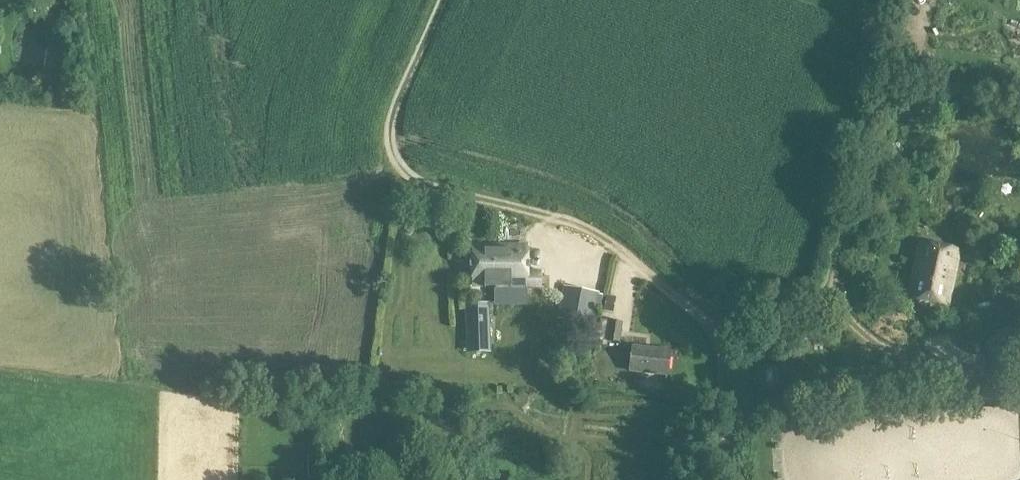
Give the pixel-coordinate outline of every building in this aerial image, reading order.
[(527,247),(474,246),(474,286),(486,286),(486,287),(526,288),(526,286),(542,286),(542,274),(526,274),(527,247)] [(949,306),(959,254),(920,246),(909,298),(949,306)] [(557,320),(594,327),(598,310),(602,310),(605,296),(560,287),(557,302),(560,302),(557,320)] [(489,306),(467,306),(468,338),(490,338),(489,306)] [(609,341),(620,342),(623,321),(612,321),(609,341)] [(667,375),(669,352),(633,347),(630,370),(667,375)]
